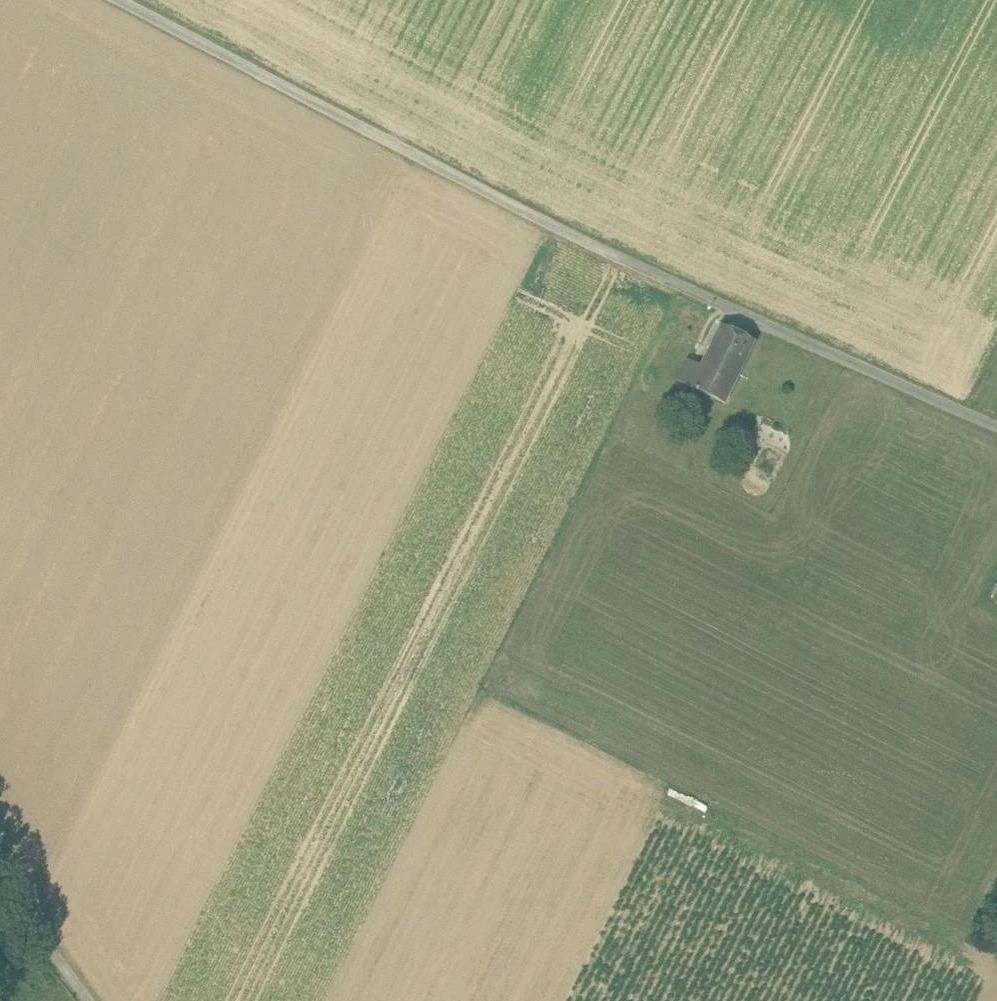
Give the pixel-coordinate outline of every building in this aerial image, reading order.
[(755,341),(721,324),(701,365),(691,387),(725,403),(755,341)] [(688,359),(678,381),(691,387),(701,365),(688,359)] [(744,423),(735,418),(728,432),(738,437),(744,423)]
